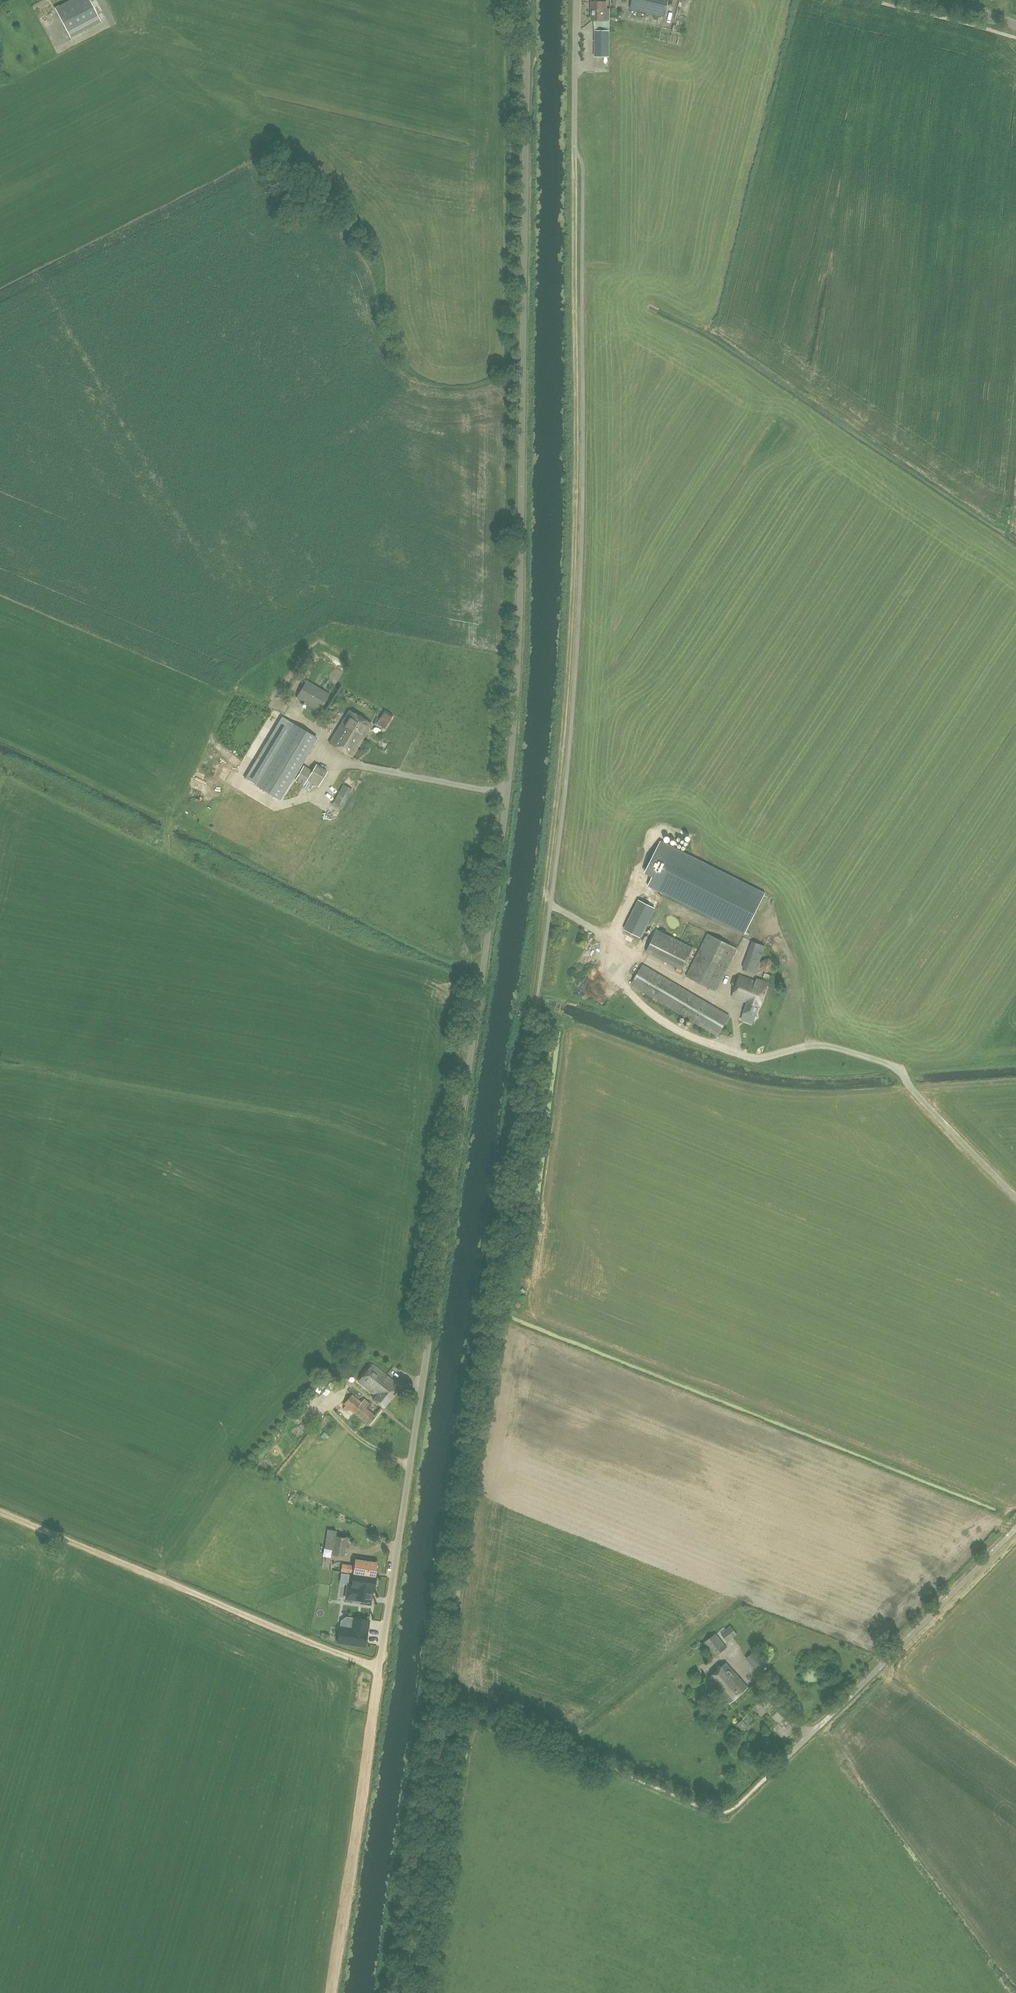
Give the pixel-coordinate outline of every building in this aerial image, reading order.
[(97,13),(90,0),(70,0),(55,8),(67,29),(97,13)] [(601,1),(601,0),(593,0),(593,1),(592,1),(592,19),(606,19),(606,8),(608,8),(608,1),(601,1)] [(664,16),(668,0),(632,0),(630,7),(664,16)] [(610,30),(596,30),(596,55),(610,55),(610,30)] [(330,694),(308,680),(296,697),(320,712),(330,694)] [(349,709),(339,726),(362,739),(371,723),(349,709)] [(385,712),(378,721),(386,727),(392,717),(385,712)] [(280,799),(317,738),(294,724),(257,786),(280,799)] [(352,756),(362,739),(339,726),(329,743),(352,756)] [(312,770),(305,766),(295,781),(304,785),(307,780),(319,786),(328,771),(316,763),(312,770)] [(352,789),(342,784),(332,803),(342,809),(352,789)] [(280,822),(276,829),(293,838),(297,831),(280,822)] [(765,893),(660,840),(644,873),(652,877),(647,885),(744,934),(765,893)] [(632,929),(644,935),(658,904),(646,899),(632,929)] [(657,929),(646,951),(682,969),(693,947),(657,929)] [(716,990),(737,947),(708,933),(687,976),(716,990)] [(756,972),(765,945),(752,941),(742,966),(756,972)] [(767,956),(764,966),(771,968),(774,958),(767,956)] [(729,1016),(643,965),(631,984),(717,1035),(729,1016)] [(756,980),(740,975),(732,996),(748,1001),(743,1012),(755,1017),(759,1005),(760,1006),(769,982),(757,978),(756,980)] [(373,1364),(359,1381),(376,1395),(373,1399),(383,1407),(400,1387),(373,1364)] [(376,1415),(366,1406),(369,1402),(364,1398),(361,1401),(352,1393),(343,1404),(340,1401),(334,1408),(348,1420),(354,1413),(369,1424),(376,1415)] [(347,1537),(334,1535),(332,1554),(344,1556),(347,1537)] [(341,1570),(353,1572),(375,1575),(377,1562),(355,1559),(354,1565),(342,1564),(341,1570)] [(374,1587),(375,1576),(374,1576),(375,1575),(353,1572),(351,1584),(347,1583),(345,1595),(348,1598),(355,1599),(356,1599),(360,1599),(360,1602),(367,1603),(367,1601),(369,1601),(372,1587),(374,1587)] [(348,1619),(347,1602),(336,1602),(337,1612),(339,1612),(339,1619),(348,1619)] [(340,1628),(338,1644),(365,1648),(369,1621),(353,1619),(352,1629),(340,1628)] [(721,1631),(723,1633),(729,1641),(739,1633),(732,1625),(727,1630),(725,1628),(721,1631)] [(715,1633),(703,1642),(714,1656),(727,1647),(715,1633)] [(765,1662),(755,1651),(746,1658),(756,1670),(765,1662)] [(723,1679),(733,1670),(726,1662),(708,1678),(721,1692),(729,1685),(723,1679)] [(748,1687),(733,1670),(723,1679),(729,1685),(721,1692),(730,1703),(748,1687)]
